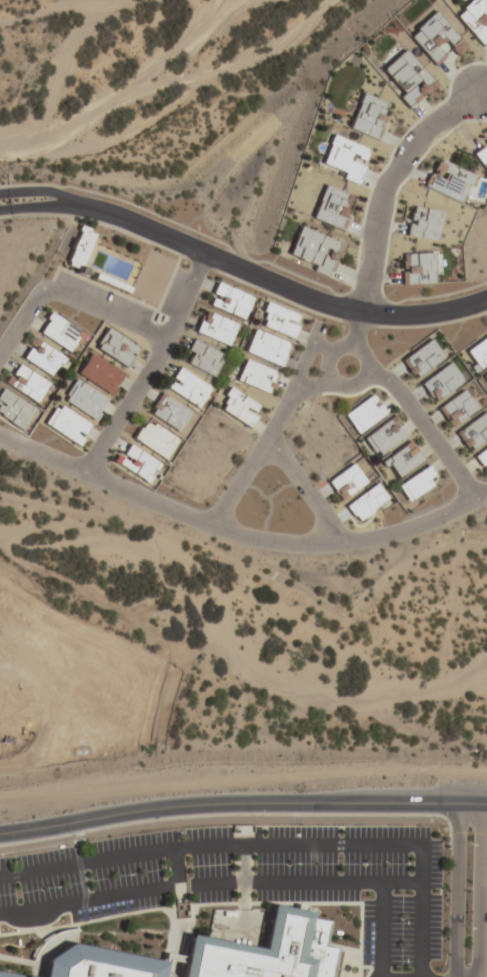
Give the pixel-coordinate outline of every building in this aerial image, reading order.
[(486,40),(486,0),(467,0),(453,12),(481,45),(486,40)] [(457,55),(468,45),(435,9),(407,35),(435,65),(446,55),(437,46),(443,40),(457,55)] [(409,107),(436,84),(405,48),(378,71),(409,107)] [(389,103),(363,91),(348,127),(375,138),(389,103)] [(369,147),(331,134),(319,168),(357,181),(369,147)] [(472,152),(486,172),(486,141),(472,152)] [(425,188),(463,201),(473,172),(436,159),(425,188)] [(321,186),(312,221),(343,228),(352,193),(321,186)] [(436,241),(444,212),(413,203),(405,233),(436,241)] [(340,243),(300,225),(285,257),(326,274),(340,243)] [(94,234),(78,228),(63,266),(79,272),(94,234)] [(441,272),(441,251),(401,251),(401,283),(434,283),(434,272),(441,272)] [(207,304),(243,319),(252,297),(216,282),(207,304)] [(291,337),(300,315),(265,301),(257,323),(291,337)] [(228,345),(237,323),(204,310),(195,331),(228,345)] [(68,351),(80,332),(50,312),(37,331),(68,351)] [(94,346),(125,366),(138,347),(106,327),(94,346)] [(244,352),(281,365),(289,342),(252,329),(244,352)] [(464,350),(477,368),(486,361),(486,334),(464,350)] [(401,360),(414,378),(443,357),(430,338),(401,360)] [(21,360),(52,374),(61,353),(31,339),(21,360)] [(182,362),(215,376),(224,354),(192,340),(182,362)] [(76,373),(109,394),(123,373),(89,351),(76,373)] [(267,393),(276,372),(244,359),(235,379),(267,393)] [(435,402),(463,379),(448,361),(420,384),(435,402)] [(36,402),(48,384),(17,364),(5,382),(36,402)] [(197,408),(211,387),(179,366),(166,386),(197,408)] [(92,419),(106,399),(75,379),(61,399),(92,419)] [(217,408),(250,426),(262,405),(229,387),(217,408)] [(1,389),(0,391),(0,415),(22,429),(34,409),(1,389)] [(438,407),(452,426),(477,407),(463,389),(438,407)] [(179,432),(192,413),(161,391),(148,411),(179,432)] [(343,414),(357,434),(385,412),(371,393),(343,414)] [(43,423),(76,445),(89,425),(56,404),(43,423)] [(483,410),(456,433),(471,451),(486,438),(486,415),(483,410)] [(363,436),(376,455),(405,435),(392,416),(363,436)] [(179,439),(145,417),(132,438),(166,460),(179,439)] [(397,477),(422,458),(409,440),(384,459),(397,477)] [(130,460),(124,467),(144,483),(158,465),(130,443),(122,454),(130,460)] [(473,456),(486,475),(486,446),(473,456)] [(327,481),(340,500),(366,482),(352,463),(327,481)] [(433,475),(427,465),(396,485),(407,501),(430,486),(427,479),(433,475)] [(344,505),(357,522),(388,500),(376,483),(344,505)] [(181,976),(330,976),(334,948),(324,947),(328,921),(309,918),(310,912),(270,905),(262,949),(188,936),(181,976)] [(165,963),(162,976),(45,976),(48,960),(69,945),(165,963)]
